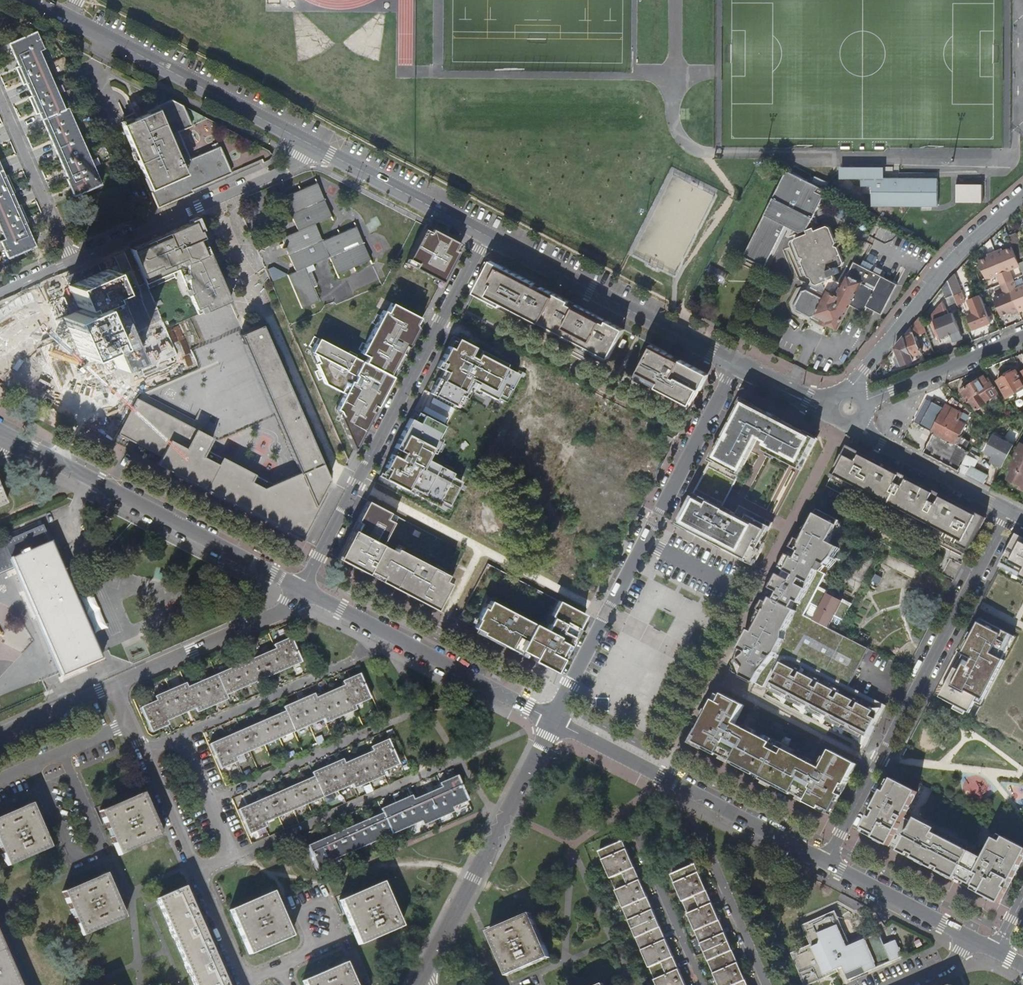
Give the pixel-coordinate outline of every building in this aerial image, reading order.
[(70,194),(99,182),(64,104),(62,105),(39,48),(42,45),(35,29),(9,40),(14,52),(19,62),(16,65),(23,81),(26,79),(31,89),(27,91),(35,110),(39,108),(44,121),(51,137),(57,152),(64,167),(66,173),(63,176),(67,185),(70,194)] [(183,103),(172,96),(156,104),(157,106),(139,115),(136,110),(126,114),(129,119),(124,122),(159,203),(185,192),(183,186),(191,183),(193,186),(232,169),(220,143),(218,139),(212,142),(214,146),(191,156),(179,128),(192,123),(183,103)] [(791,172),(810,179),(811,174),(793,167),(791,172)] [(861,179),(884,179),(884,167),(840,167),(840,179),(861,179)] [(829,192),(790,171),(744,255),(765,267),(788,225),(801,232),(808,230),(810,233),(795,240),(814,279),(818,278),(820,282),(815,290),(810,286),(801,304),(842,325),(856,299),(869,306),(872,301),(887,308),(901,280),(861,259),(849,281),(843,279),(841,276),(839,273),(841,271),(842,272),(844,270),(843,269),(841,268),(843,265),(850,262),(831,224),(818,229),(813,220),(829,192)] [(2,236),(0,237),(0,249),(3,256),(30,244),(27,237),(21,222),(25,220),(17,203),(13,205),(7,194),(11,191),(4,175),(1,177),(0,174),(0,231),(2,236)] [(939,206),(938,177),(884,179),(861,179),(862,186),(872,186),(872,206),(939,206)] [(331,212),(317,180),(285,194),(298,227),(285,234),(298,268),(290,272),(303,304),(320,296),(315,284),(319,282),(313,268),(316,266),(314,261),(330,254),(339,272),(368,258),(353,223),(323,237),(315,220),(331,212)] [(983,202),(983,183),(957,183),(957,202),(983,202)] [(193,217),(129,249),(147,287),(178,270),(200,313),(230,299),(193,217)] [(461,244),(425,225),(405,262),(441,281),(461,244)] [(1015,233),(1008,236),(1012,248),(1020,266),(1022,274),(1022,254),(1015,233)] [(1003,272),(1009,270),(1020,266),(1012,248),(1003,252),(1002,249),(995,252),(1003,272)] [(1003,273),(1003,272),(995,252),(987,255),(988,257),(978,261),(986,279),(997,275),(1003,273)] [(535,284),(491,261),(474,294),(500,307),(502,304),(609,359),(624,330),(542,288),(540,290),(534,287),(535,284)] [(724,283),(729,273),(712,265),(707,275),(724,283)] [(106,266),(66,283),(74,301),(65,304),(63,306),(62,309),(62,312),(63,313),(79,353),(105,342),(116,366),(136,357),(108,290),(114,288),(106,266)] [(1007,282),(1013,280),(1009,270),(1003,272),(1007,282)] [(1007,282),(1003,273),(997,275),(1001,284),(1007,282)] [(949,279),(948,281),(952,291),(953,294),(956,301),(964,297),(954,274),(953,276),(949,279)] [(1001,284),(997,275),(986,279),(1000,316),(1009,313),(1011,315),(1019,312),(1011,291),(1005,294),(1001,284)] [(1014,288),(1015,287),(1013,280),(1007,282),(1011,291),(1014,290),(1014,288)] [(948,281),(942,288),(946,298),(953,294),(952,291),(948,281)] [(1005,294),(1011,291),(1007,282),(1001,284),(1005,294)] [(1022,311),(1022,287),(1016,289),(1014,290),(1022,311)] [(949,305),(956,302),(956,301),(953,294),(946,298),(949,305)] [(967,315),(972,329),(991,322),(988,314),(991,313),(989,308),(986,309),(981,295),(969,300),(974,313),(967,315)] [(352,450),(421,318),(391,302),(386,311),(383,310),(360,352),(367,356),(364,362),(318,337),(310,351),(324,383),(343,393),(335,408),(352,450)] [(933,319),(946,314),(941,303),(932,315),(933,319)] [(940,336),(941,338),(959,331),(952,312),(946,314),(933,319),(931,321),(937,337),(940,336)] [(920,315),(914,323),(918,335),(926,332),(920,315)] [(239,333),(298,471),(272,483),(263,487),(252,481),(256,475),(222,457),(219,464),(204,456),(208,450),(214,438),(203,432),(137,397),(135,396),(128,414),(118,434),(194,473),(190,481),(300,538),(325,489),(322,488),(327,478),(260,324),(239,333)] [(915,337),(911,327),(895,348),(901,365),(913,360),(912,357),(922,352),(915,337)] [(430,392),(457,406),(468,385),(494,398),(497,392),(503,396),(508,387),(509,388),(517,373),(504,366),(506,362),(453,335),(436,366),(442,369),(445,371),(440,381),(437,379),(430,392)] [(709,374),(707,373),(680,359),(680,360),(673,357),(674,355),(651,344),(643,360),(644,361),(637,375),(692,404),(699,389),(701,390),(709,374)] [(442,369),(437,379),(440,381),(445,371),(442,369)] [(1006,398),(1022,389),(1022,385),(1015,370),(996,381),(1006,398)] [(984,377),(974,382),(986,402),(998,394),(990,382),(988,383),(984,377)] [(986,402),(974,382),(971,384),(969,381),(963,384),(966,387),(961,390),(968,402),(970,401),(976,410),(987,404),(986,402)] [(139,392),(137,397),(203,432),(210,418),(200,412),(195,420),(150,397),(144,390),(139,392)] [(775,524),(740,505),(734,516),(725,511),(726,511),(722,509),(759,439),(767,444),(766,446),(782,455),(799,464),(812,438),(772,417),(744,403),(715,459),(716,460),(682,527),(755,566),(758,560),(757,559),(775,524)] [(956,470),(967,476),(971,469),(963,465),(968,456),(963,453),(965,450),(964,450),(958,446),(959,445),(955,443),(964,424),(957,420),(961,412),(944,404),(930,431),(933,433),(928,442),(922,453),(956,470)] [(409,417),(379,475),(405,489),(406,489),(407,485),(416,490),(414,493),(437,505),(440,500),(448,504),(460,480),(451,475),(452,472),(428,459),(425,458),(429,450),(432,452),(433,452),(440,438),(437,436),(443,424),(417,411),(413,419),(409,417)] [(968,426),(964,424),(955,443),(959,445),(958,446),(964,450),(968,443),(962,439),(968,426)] [(990,461),(1002,467),(1013,445),(993,435),(984,452),(993,457),(990,461)] [(801,470),(817,440),(812,438),(799,464),(782,455),(780,459),(801,470)] [(1019,443),(1007,467),(1011,469),(1007,479),(1019,486),(1019,488),(1022,490),(1022,445),(1019,443)] [(843,455),(832,475),(970,547),(982,523),(985,518),(847,447),(844,452),(843,455)] [(222,457),(208,450),(204,456),(219,464),(222,457)] [(982,459),(965,450),(963,453),(968,456),(971,457),(967,465),(977,469),(982,459)] [(971,469),(967,476),(981,483),(985,474),(977,469),(967,465),(971,457),(968,456),(963,465),(971,469)] [(272,483),(256,475),(252,481),(263,487),(272,483)] [(430,607),(433,601),(438,604),(448,584),(442,581),(446,574),(396,548),(394,551),(381,544),(392,521),(386,518),(389,512),(366,500),(355,521),(359,523),(355,531),(351,529),(339,553),(345,555),(342,561),(358,569),(365,573),(367,570),(374,573),(379,576),(377,579),(430,607)] [(830,543),(841,522),(820,510),(814,521),(804,530),(731,671),(764,688),(768,679),(772,681),(767,690),(782,698),(784,694),(788,696),(787,700),(802,708),(804,704),(808,706),(806,710),(821,718),(823,714),(827,716),(825,720),(840,728),(842,724),(846,726),(844,730),(860,738),(862,734),(867,737),(863,744),(867,746),(888,706),(849,686),(869,649),(829,628),(835,616),(843,621),(851,606),(818,589),(826,574),(818,570),(822,563),(827,566),(835,558),(840,548),(830,543)] [(386,518),(392,521),(396,515),(389,512),(386,518)] [(0,541),(0,569),(13,564),(60,674),(99,657),(42,522),(0,541)] [(1017,534),(1002,563),(1022,574),(1022,537),(1017,534)] [(342,561),(345,555),(339,553),(336,558),(342,561)] [(1022,574),(1002,563),(1000,567),(1021,578),(1022,574)] [(442,581),(448,584),(452,577),(446,574),(442,581)] [(81,596),(85,607),(96,603),(92,592),(81,596)] [(564,633),(486,596),(472,621),(517,645),(529,651),(539,655),(550,661),(564,633)] [(555,600),(548,616),(573,630),(583,615),(555,600)] [(984,615),(940,698),(970,713),(978,697),(984,700),(1007,656),(1001,653),(1013,630),(984,615)] [(188,685),(185,680),(155,693),(157,697),(140,705),(151,729),(168,722),(166,715),(182,706),(196,707),(201,705),(218,698),(235,691),(253,683),(269,676),(283,670),(301,663),(289,635),(274,641),(276,646),(188,685)] [(359,673),(343,679),(346,686),(324,695),(316,698),(315,695),(306,699),(290,705),(273,712),(257,719),(241,726),(226,733),(209,740),(220,766),(237,758),(235,754),(324,716),(326,720),(355,708),(353,704),(369,696),(359,673)] [(743,701),(716,697),(696,740),(831,811),(855,762),(829,749),(820,763),(784,746),(771,740),(734,716),(743,701)] [(383,740),(372,744),(375,750),(355,759),(345,763),(343,759),(325,767),(306,775),(288,783),(272,790),(256,797),(244,802),(238,805),(249,832),(265,824),(263,819),(352,781),(354,786),(384,773),(382,769),(398,761),(388,737),(383,740)] [(921,786),(893,773),(873,806),(863,826),(889,841),(921,786)] [(456,774),(441,781),(444,787),(426,794),(414,800),(412,795),(389,805),(372,813),(355,820),(340,826),(323,834),(307,841),(318,868),(335,860),(333,855),(421,818),(423,822),(452,809),(451,805),(467,797),(456,774)] [(161,835),(141,791),(100,810),(111,834),(119,853),(161,835)] [(30,802),(0,815),(0,847),(7,863),(49,844),(40,822),(30,802)] [(920,811),(900,848),(1000,896),(1022,857),(1022,841),(995,831),(985,854),(935,832),(937,820),(920,811)] [(598,855),(655,984),(682,984),(680,980),(674,965),(667,950),(660,934),(653,918),(646,903),(638,885),(630,867),(623,851),(620,845),(598,855)] [(695,867),(669,878),(717,984),(745,984),(741,976),(733,957),(724,941),(715,921),(706,902),(700,884),(695,867)] [(114,892),(105,872),(74,886),(63,890),(82,933),(124,915),(114,892)] [(401,923),(382,881),(340,899),(350,922),(358,942),(401,923)] [(226,983),(208,941),(194,910),(183,885),(157,897),(196,984),(227,984),(226,983)] [(289,934),(271,891),(230,908),(249,952),(268,943),(289,934)] [(849,947),(849,945),(851,941),(847,933),(844,932),(841,925),(842,921),(838,913),(834,912),(826,915),(825,919),(818,921),(815,920),(806,924),(804,927),(806,931),(810,932),(812,935),(809,938),(812,943),(812,945),(811,946),(806,948),(806,951),(802,953),(799,951),(794,953),(794,956),(798,964),(801,966),(804,972),(803,976),(806,984),(808,984),(813,984),(818,983),(819,979),(825,976),(829,978),(837,974),(838,970),(845,967),(848,974),(851,980),(868,973),(905,957),(898,941),(886,945),(881,933),(849,947)] [(549,958),(530,915),(488,933),(496,950),(507,976),(549,958)] [(0,938),(0,984),(20,984),(0,938)] [(345,961),(302,980),(305,984),(355,984),(345,961)]
